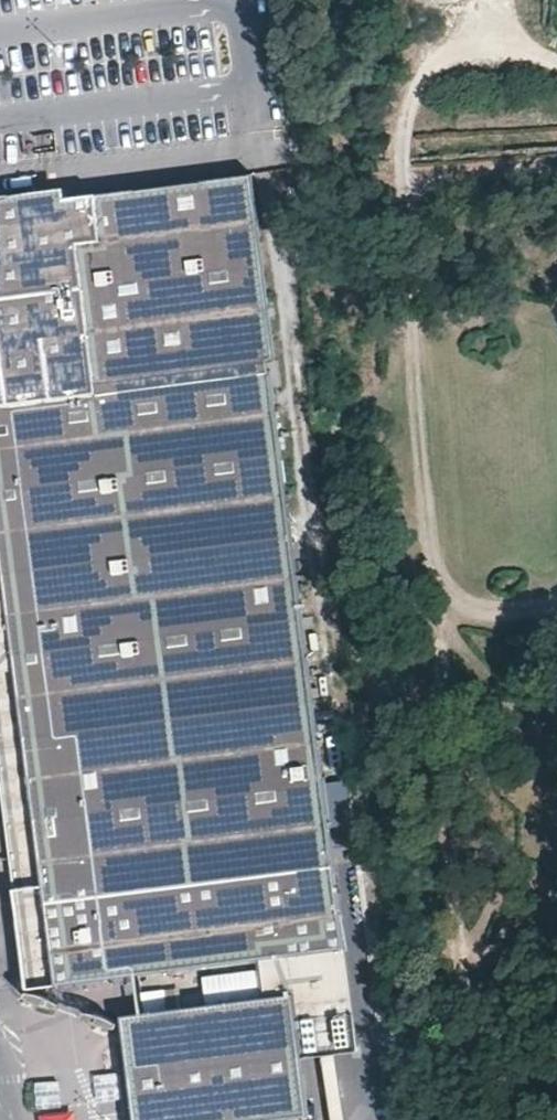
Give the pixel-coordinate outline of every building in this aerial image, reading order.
[(360,1029),(243,175),(0,208),(0,745),(1,755),(7,792),(10,820),(21,901),(32,986),(61,983),(264,959),(266,972),(268,997),(207,1004),(122,1014),(136,1119),(280,1119),(301,1117),(312,1116),(305,1055),(302,1036),(360,1029)] [(266,972),(204,979),(207,1004),(268,997),(266,972)] [(363,1048),(360,1029),(302,1036),(305,1055),(363,1048)] [(36,1080),(36,1105),(60,1104),(60,1079),(36,1080)]
